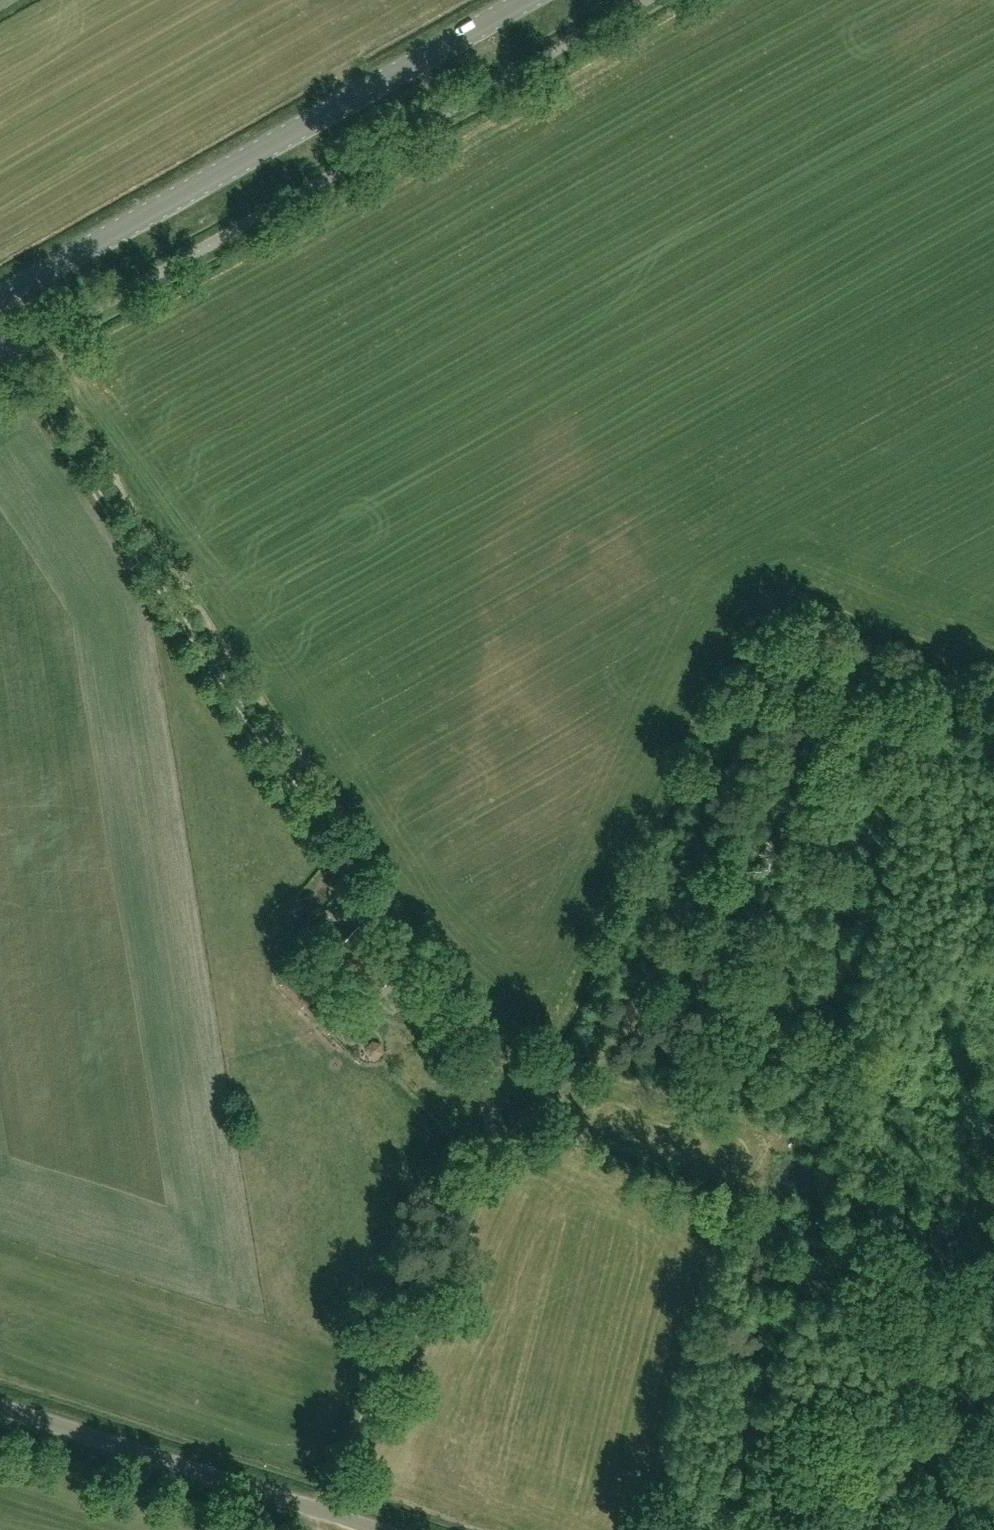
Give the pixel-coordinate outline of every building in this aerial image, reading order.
[(359,926),(330,951),(369,994),(398,969),(359,926)]
